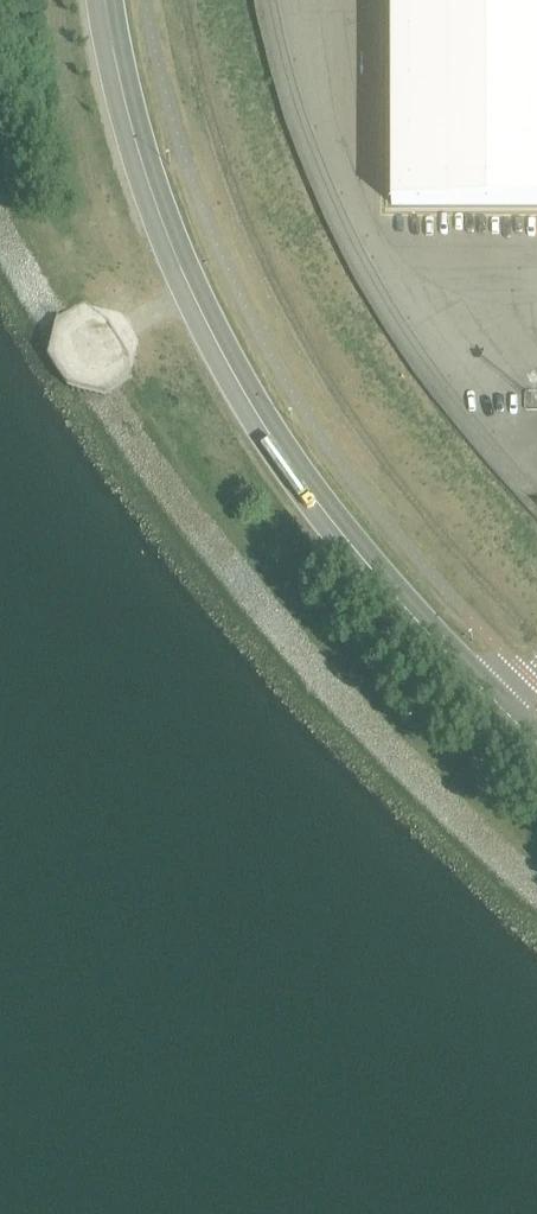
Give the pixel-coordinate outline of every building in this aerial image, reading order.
[(392,209),(536,209),(536,0),(391,0),(392,209)]
